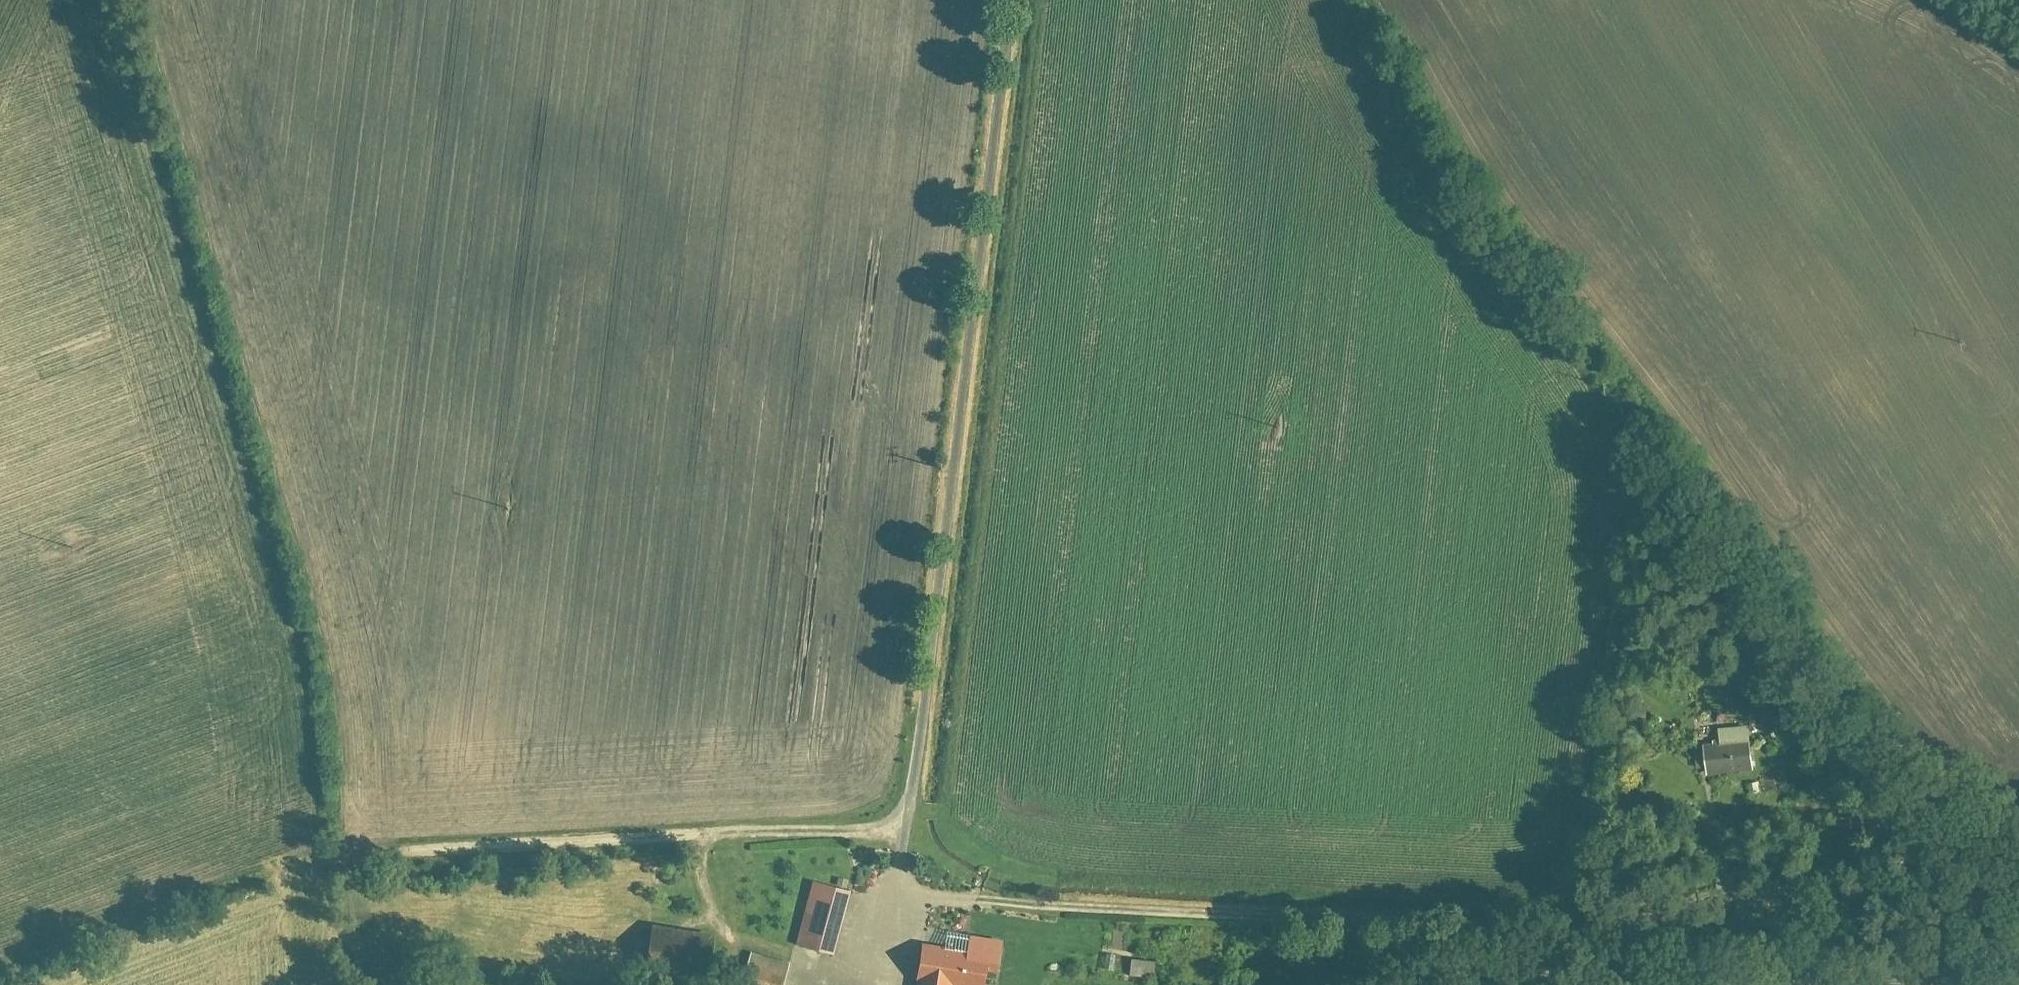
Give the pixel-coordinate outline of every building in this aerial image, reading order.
[(1752,744),(1749,745),(1747,726),(1717,729),(1718,747),(1702,749),(1705,779),(1754,775),(1752,744)] [(799,945),(832,954),(848,892),(815,884),(799,945)] [(985,968),(1029,973),(1034,930),(971,923),(967,955),(920,949),(916,984),(983,984),(985,968)] [(741,984),(782,984),(786,969),(748,959),(741,984)] [(1131,959),(1130,981),(1153,982),(1154,960),(1131,959)]
